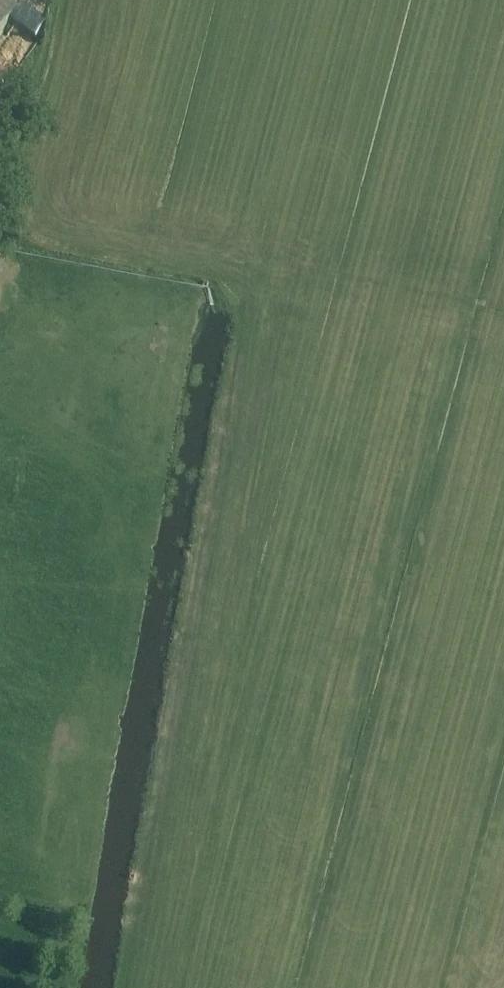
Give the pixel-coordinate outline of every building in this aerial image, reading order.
[(21,2),(18,0),(0,0),(0,31),(21,2)]
